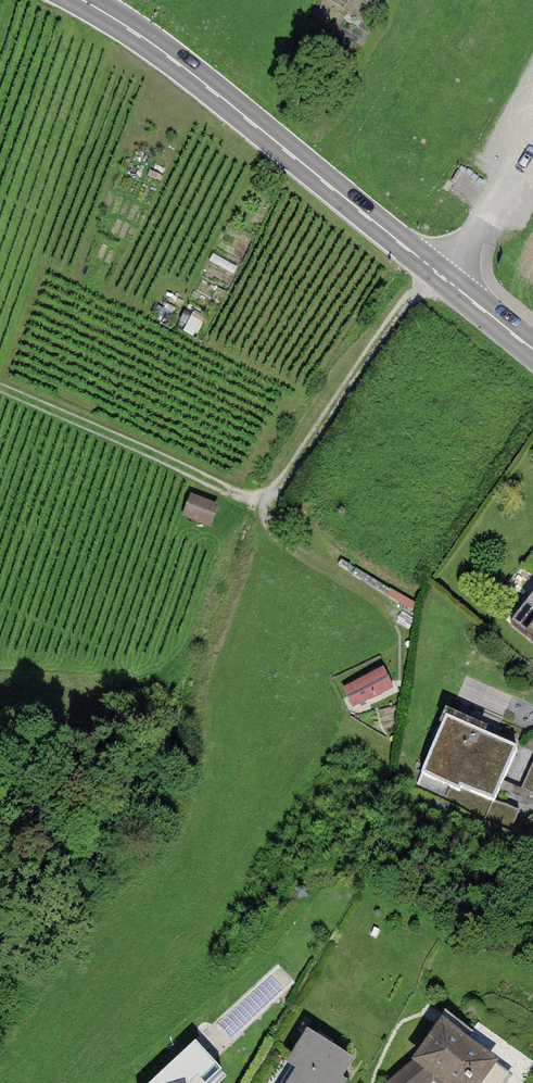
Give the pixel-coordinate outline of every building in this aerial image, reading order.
[(190,497),(182,517),(211,529),(219,508),(190,497)] [(510,624),(532,642),(532,605),(528,601),(510,624)] [(387,672),(343,692),(354,716),(398,697),(387,672)] [(517,753),(445,720),(413,789),(509,833),(519,812),(495,801),(517,753)] [(521,791),(532,796),(532,764),(521,791)] [(448,1017),(416,1062),(390,1082),(427,1082),(437,1075),(447,1082),(495,1082),(503,1072),(463,1041),(470,1033),(448,1017)] [(358,1064),(312,1039),(287,1082),(348,1082),(358,1064)] [(156,1082),(217,1082),(224,1077),(197,1047),(156,1082)]
